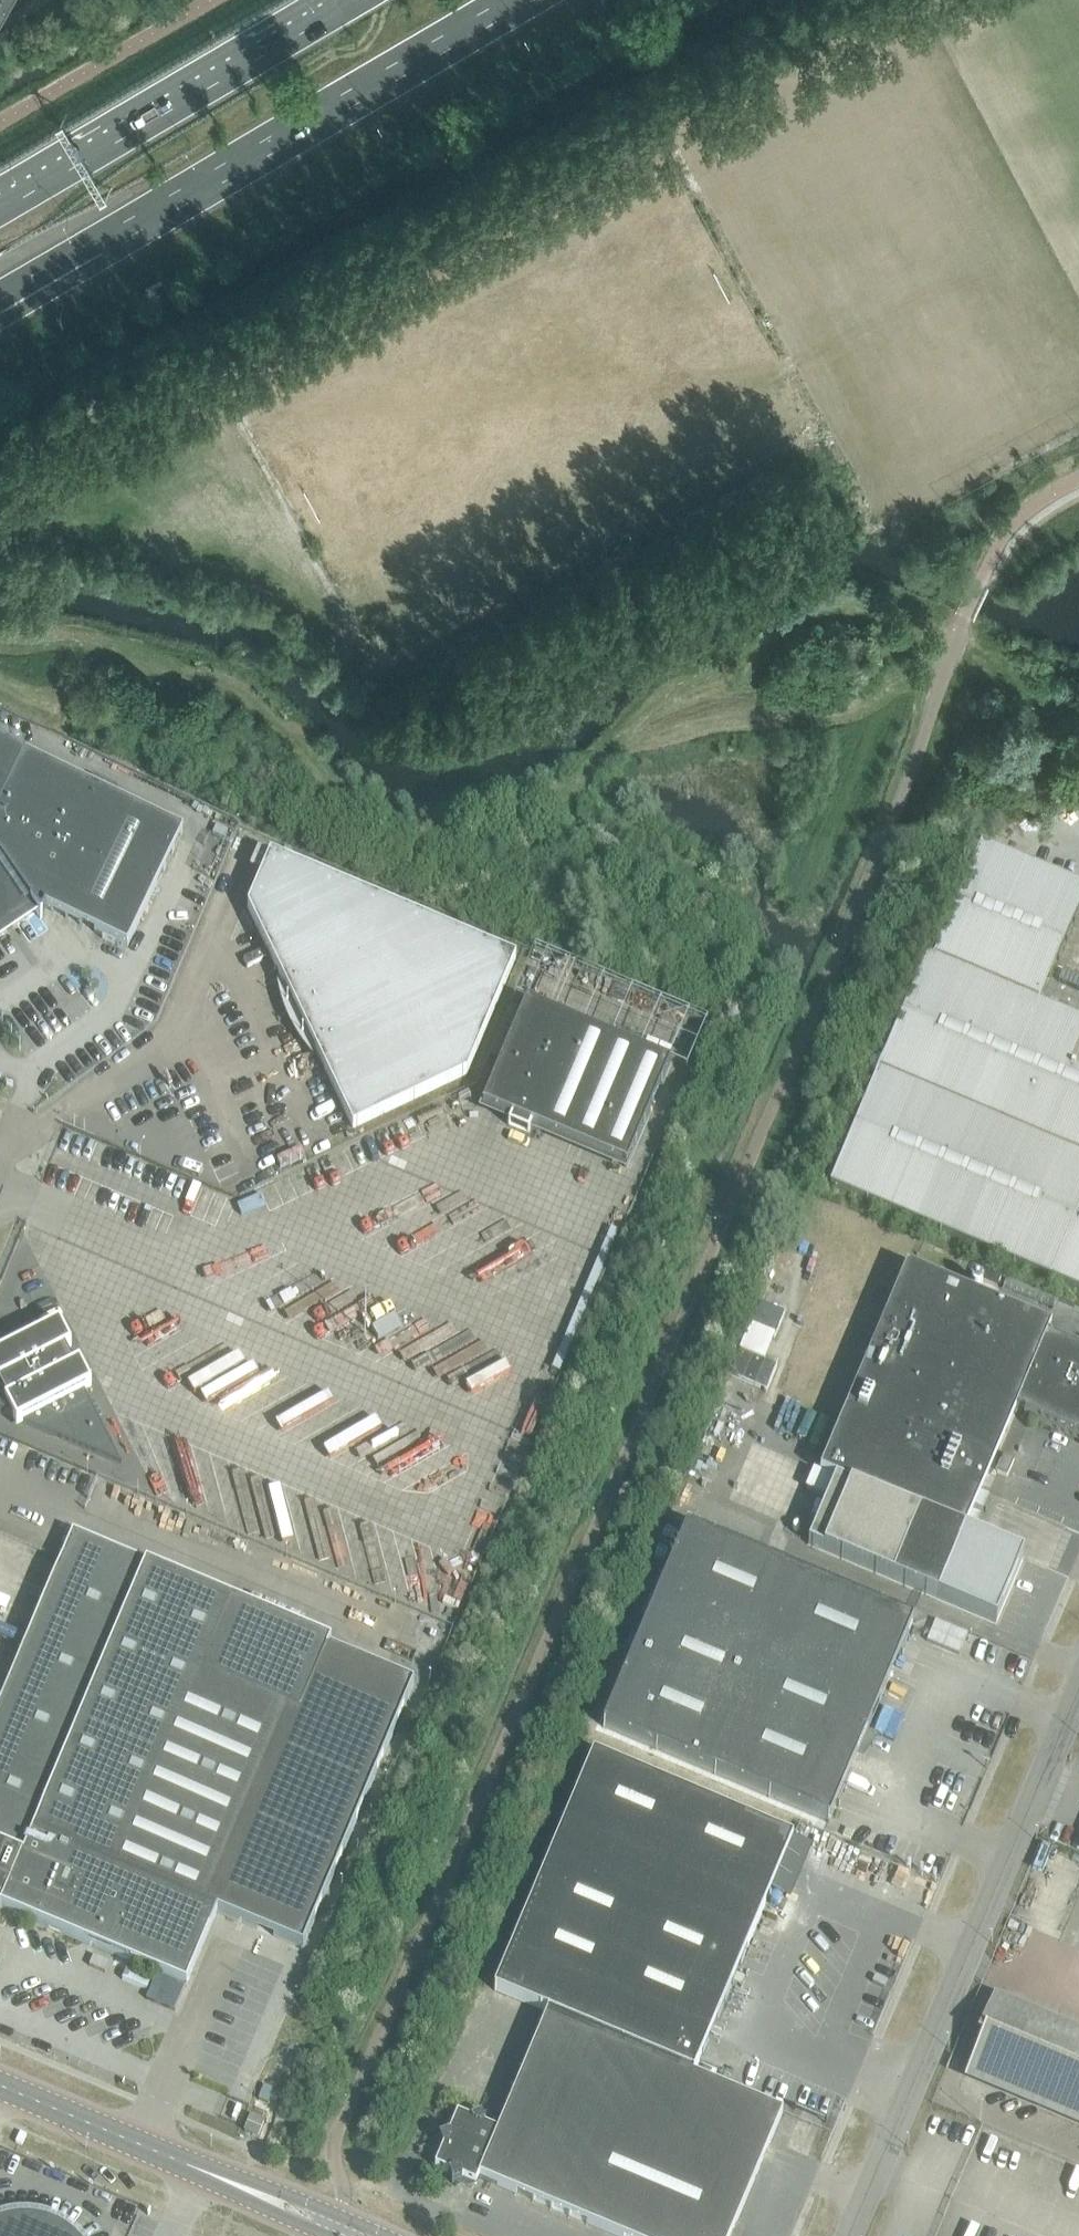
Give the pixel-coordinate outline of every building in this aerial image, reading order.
[(34,908),(38,915),(39,915),(39,916),(40,916),(41,916),(42,916),(42,915),(43,915),(46,909),(127,948),(183,832),(24,755),(22,758),(0,747),(0,931),(34,908)] [(1038,1006),(1078,909),(1078,888),(981,847),(933,961),(927,959),(831,1187),(1078,1292),(1078,1023),(1038,1006)] [(248,908),(353,1129),(467,1074),(516,958),(270,854),(248,908)] [(670,1064),(526,1004),(483,1107),(484,1108),(485,1107),(512,1118),(510,1124),(539,1136),(541,1131),(625,1166),(625,1168),(626,1168),(670,1064)] [(908,1271),(823,1473),(825,1474),(835,1478),(836,1478),(808,1545),(938,1600),(966,1534),(963,1533),(1014,1412),(1078,1440),(1078,1351),(1045,1337),(1048,1330),(908,1271)] [(13,1419),(17,1426),(23,1423),(122,1465),(85,1392),(92,1388),(80,1365),(72,1368),(64,1352),(71,1349),(59,1325),(0,1356),(0,1413),(13,1419)] [(603,1727),(829,1822),(913,1623),(687,1528),(603,1727)] [(1,1909),(2,1909),(157,1974),(186,1986),(331,1642),(73,1533),(0,1706),(0,1908),(1,1909)] [(935,1619),(926,1640),(955,1652),(964,1632),(935,1619)] [(476,2186),(479,2178),(617,2235),(731,2235),(782,2114),(693,2076),(793,1839),(593,1755),(494,1990),(548,2013),(503,2120),(489,2114),(470,2121),(458,2115),(450,2134),(439,2139),(443,2149),(435,2168),(448,2174),(452,2185),(463,2180),(476,2186)] [(157,1974),(146,1999),(175,2012),(186,1986),(157,1974)] [(997,2003),(967,2074),(1078,2122),(1078,2038),(997,2003)] [(244,2131),(258,2137),(264,2122),(251,2116),(244,2131)] [(72,2231),(61,2223),(49,2218),(36,2215),(23,2214),(11,2215),(0,2218),(0,2235),(77,2235),(72,2231)]
